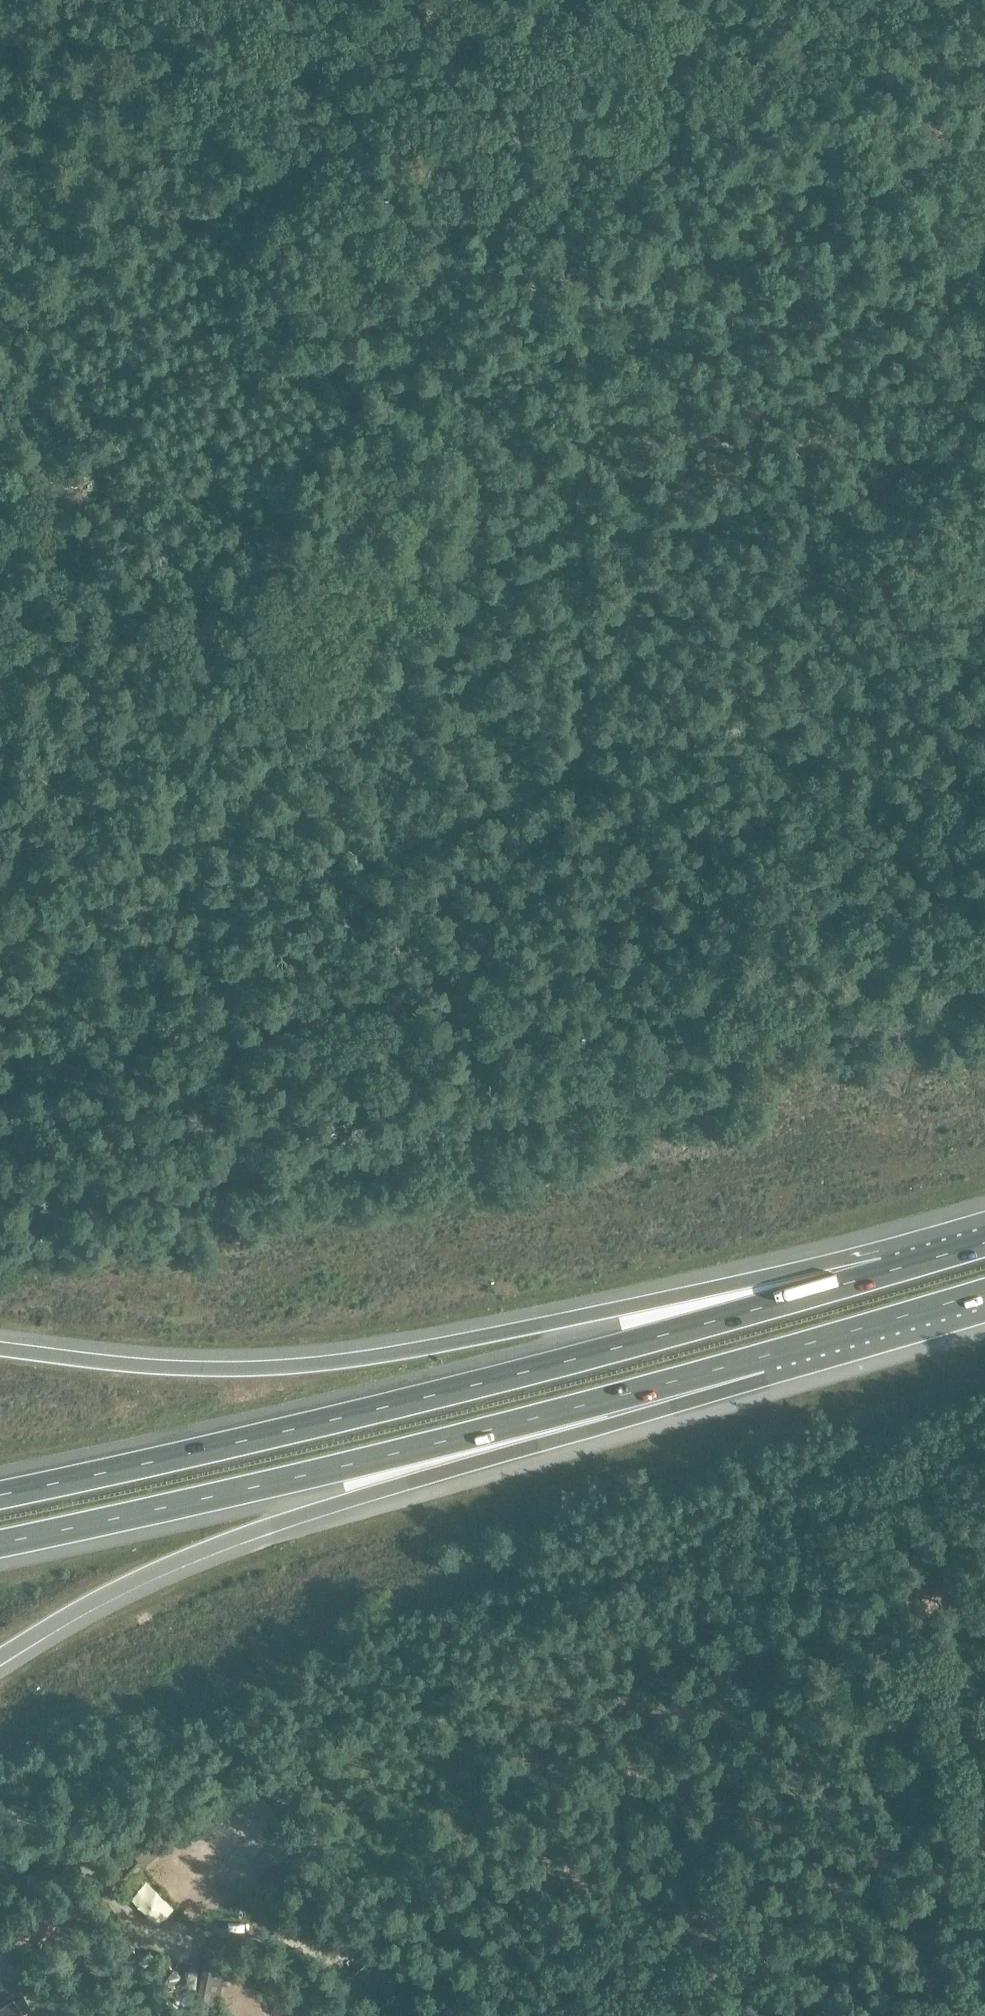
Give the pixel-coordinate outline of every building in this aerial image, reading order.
[(36,1940),(34,1936),(51,1927),(43,1912),(27,1921),(27,1920),(0,1934),(0,1960),(36,1940)] [(231,1943),(208,1939),(193,2010),(216,2014),(231,1943)] [(0,1999),(0,2015),(26,2015),(23,2010),(30,2006),(23,1994),(15,1998),(11,1992),(0,1999)]
